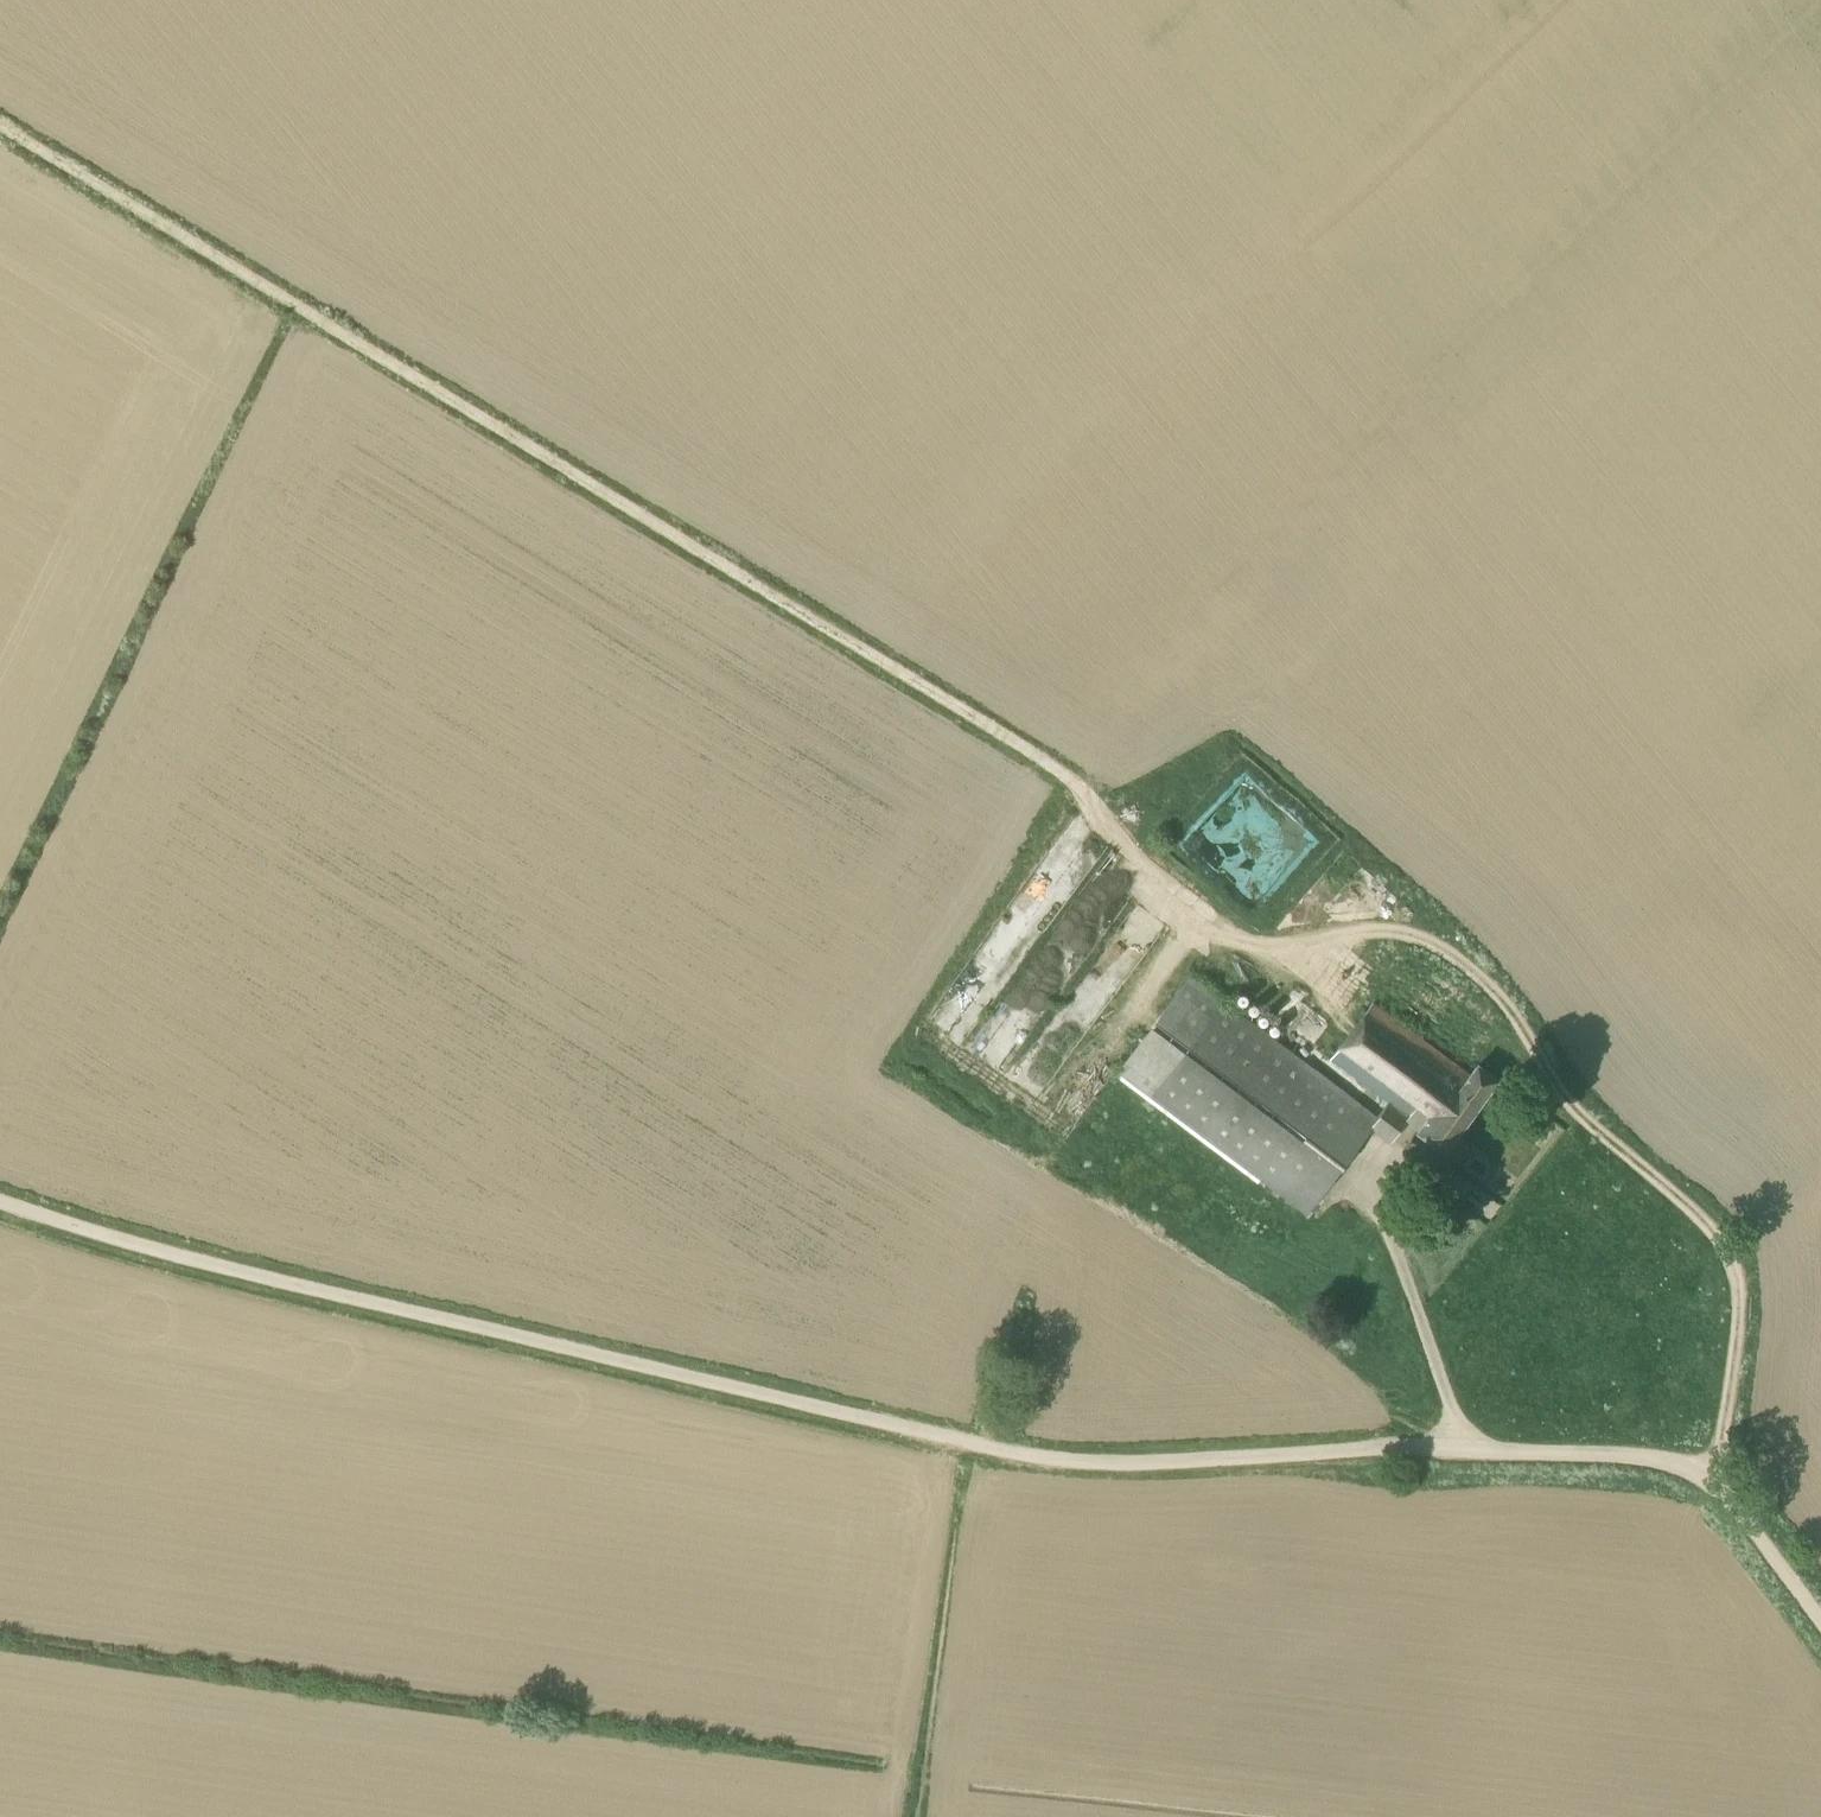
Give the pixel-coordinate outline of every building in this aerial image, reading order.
[(1293,858),(1292,848),(1315,847),(1314,832),(1276,834),(1277,859),(1293,858)] [(1313,901),(1334,919),(1366,884),(1346,865),(1313,901)] [(1379,1094),(1368,1109),(1189,975),(1116,1073),(1152,1097),(1307,1213),(1371,1127),(1390,1141),(1405,1122),(1445,1152),(1499,1080),(1475,1062),(1468,1072),(1372,1003),(1331,1058),(1379,1094)] [(1489,1225),(1509,1215),(1503,1202),(1483,1213),(1489,1225)]
